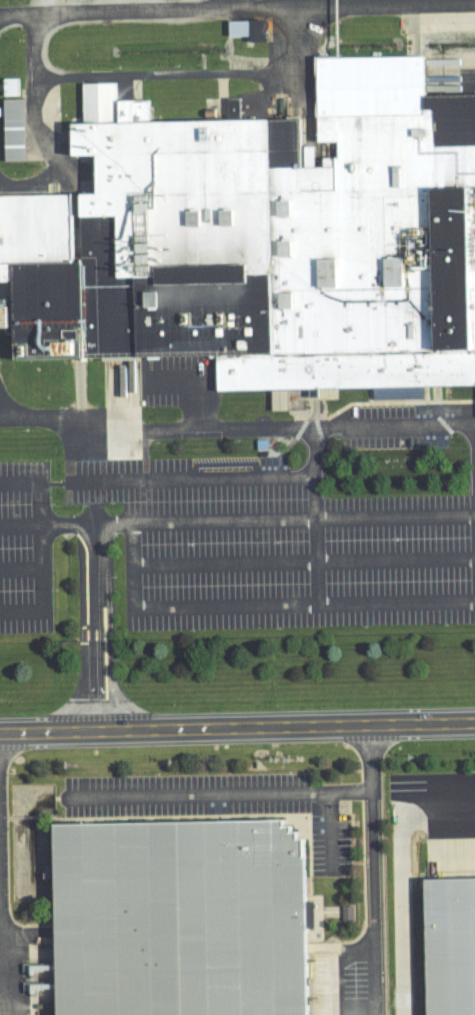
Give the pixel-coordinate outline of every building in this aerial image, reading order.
[(225,18),(225,36),(246,36),(246,41),(263,41),(264,19),(225,18)] [(19,282),(20,358),(219,354),(220,392),(474,387),(474,93),(427,94),(426,56),(320,58),(321,141),(340,140),(341,157),(337,157),(337,166),(303,167),(303,119),(118,122),(117,83),(85,84),(86,124),(78,124),(79,153),(103,153),(104,195),(0,197),(0,283),(19,282)] [(21,160),(20,77),(1,77),(2,160),(21,160)] [(51,1014),(301,1014),(297,838),(291,838),(291,831),(285,831),(284,825),(277,825),(277,819),(47,823),(51,1014)] [(420,1014),(474,1014),(474,878),(417,879),(420,1014)]
